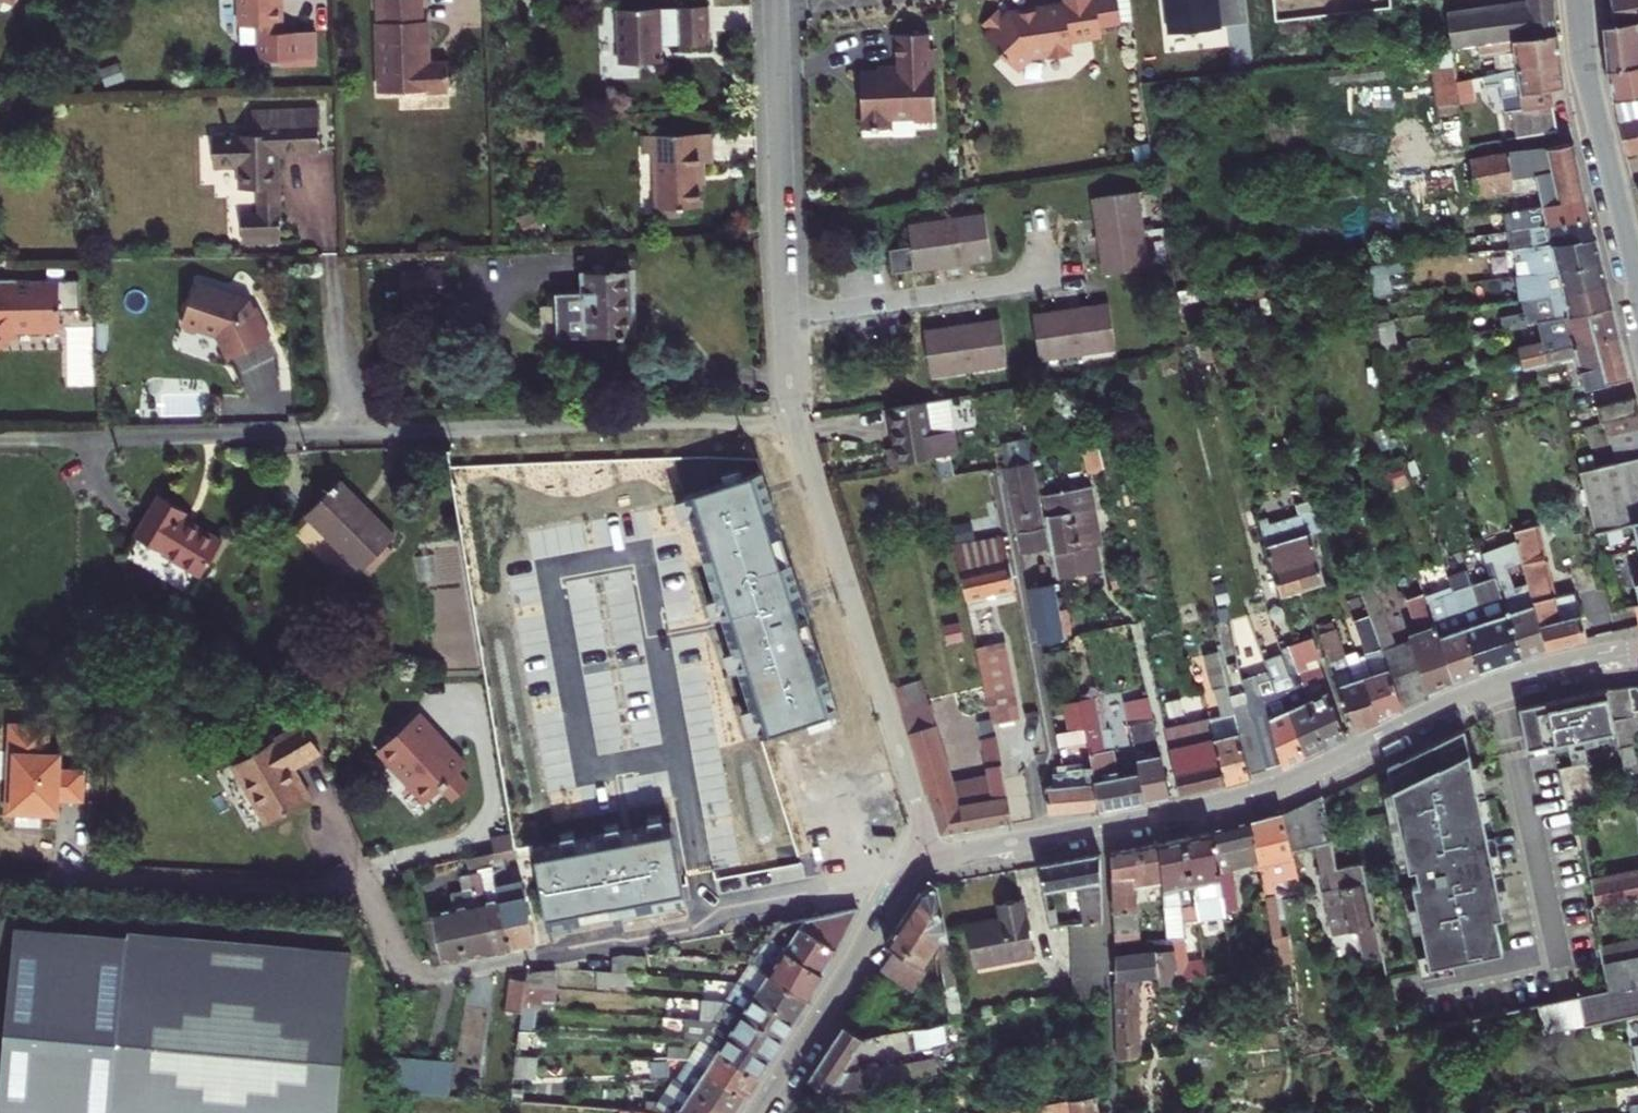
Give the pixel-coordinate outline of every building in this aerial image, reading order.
[(252,12),(271,12),(272,48),(290,48),(290,56),(327,56),(327,18),(293,18),(293,0),(251,0),(252,12)] [(386,86),(452,85),(452,59),(432,59),(432,17),(425,17),(425,0),(384,0),(386,86)] [(1093,0),(1060,0),(1060,3),(1006,10),(999,17),(991,10),(977,25),(990,38),(992,50),(1012,70),(1027,55),(1042,53),(1048,57),(1063,55),(1067,50),(1066,40),(1098,36),(1093,0)] [(1169,32),(1223,25),(1220,0),(1166,0),(1169,32)] [(1558,25),(1556,0),(1485,0),(1458,4),(1463,41),(1502,34),(1558,25)] [(1637,57),(1637,0),(1608,0),(1611,18),(1603,19),(1610,63),(1637,57)] [(662,9),(619,9),(619,17),(611,17),(611,42),(619,42),(620,64),(664,64),(663,45),(711,46),(711,9),(678,9),(678,16),(662,16),(662,9)] [(1562,53),(1558,25),(1502,34),(1504,48),(1538,43),(1540,56),(1562,53)] [(927,45),(926,30),(894,31),(895,64),(876,64),(876,70),(858,70),(860,127),(887,125),(887,116),(914,115),(918,119),(928,118),(934,114),(931,45),(927,45)] [(1434,106),(1456,105),(1454,49),(1433,49),(1434,106)] [(1502,75),(1504,89),(1551,82),(1566,79),(1562,53),(1540,56),(1492,65),(1493,71),(1486,72),(1487,78),(1502,75)] [(1615,93),(1637,89),(1637,57),(1610,63),(1615,93)] [(1457,71),(1457,77),(1486,72),(1485,66),(1457,71)] [(1506,105),(1511,104),(1553,97),(1551,82),(1504,89),(1506,105)] [(1615,93),(1627,148),(1637,146),(1637,89),(1615,93)] [(1515,129),(1557,123),(1553,97),(1511,104),(1515,129)] [(257,127),(219,127),(219,156),(247,156),(247,176),(267,176),(267,206),(250,206),(250,234),(289,234),(289,146),(325,146),(325,105),(257,104),(257,127)] [(1586,184),(1576,132),(1544,138),(1545,142),(1512,147),(1513,153),(1478,159),(1482,186),(1518,180),(1516,172),(1552,166),(1556,189),(1586,184)] [(714,140),(659,139),(660,212),(701,212),(702,160),(714,160),(714,140)] [(1539,197),(1542,214),(1590,207),(1589,201),(1586,184),(1556,189),(1557,194),(1539,197)] [(1136,193),(1094,200),(1107,274),(1149,268),(1136,193)] [(1542,214),(1546,238),(1596,231),(1592,217),(1590,207),(1542,214)] [(907,223),(911,244),(888,248),(892,271),(990,254),(983,212),(907,223)] [(1490,246),(1486,221),(1470,223),(1474,248),(1490,246)] [(1596,231),(1546,238),(1532,241),(1534,251),(1555,248),(1557,262),(1601,255),(1598,243),(1596,231)] [(1601,255),(1557,262),(1539,265),(1541,274),(1561,271),(1564,285),(1607,277),(1601,255)] [(14,318),(59,319),(59,298),(79,297),(79,268),(31,269),(31,272),(18,272),(17,267),(0,267),(0,332),(14,318)] [(236,316),(252,323),(261,348),(302,332),(301,329),(304,327),(292,298),(289,299),(286,290),(282,292),(269,287),(270,284),(235,268),(217,308),(220,314),(231,319),(236,316)] [(428,289),(469,289),(469,269),(428,269),(428,289)] [(607,299),(582,298),(582,344),(659,341),(658,274),(608,273),(607,299)] [(1538,319),(1571,312),(1613,302),(1610,290),(1607,277),(1564,285),(1567,297),(1516,307),(1519,322),(1538,319)] [(1109,299),(1032,312),(1040,356),(1117,344),(1109,299)] [(1613,302),(1571,312),(1538,319),(1541,335),(1518,340),(1520,349),(1528,347),(1620,328),(1617,317),(1613,302)] [(105,311),(96,311),(95,338),(104,339),(105,311)] [(998,317),(922,330),(930,376),(1006,363),(998,317)] [(1631,373),(1620,328),(1528,347),(1530,359),(1583,348),(1586,366),(1608,361),(1611,376),(1631,373)] [(1586,366),(1590,381),(1611,376),(1608,361),(1586,366)] [(1603,419),(1606,418),(1637,410),(1637,400),(1636,393),(1599,402),(1603,419)] [(956,449),(948,395),(890,403),(896,458),(956,449)] [(1606,418),(1610,433),(1637,426),(1637,410),(1606,418)] [(1610,433),(1613,448),(1637,442),(1637,426),(1610,433)] [(1001,442),(1006,466),(1030,462),(1026,438),(1001,442)] [(1616,460),(1637,454),(1637,442),(1613,448),(1616,460)] [(694,472),(781,745),(793,741),(843,726),(754,453),(694,472)] [(1584,472),(1600,531),(1637,521),(1637,458),(1584,472)] [(1043,526),(1030,462),(1006,466),(1006,470),(1003,470),(1005,481),(1009,481),(1016,522),(1018,530),(1043,526)] [(350,565),(386,533),(332,474),(297,506),(350,565)] [(1307,488),(1314,543),(1326,540),(1317,486),(1307,488)] [(170,511),(145,493),(117,532),(116,534),(177,580),(202,545),(166,517),(170,511)] [(1276,511),(1260,517),(1281,590),(1304,582),(1298,559),(1296,549),(1288,552),(1276,511)] [(1085,573),(1084,569),(1078,535),(1090,534),(1086,514),(1047,522),(1048,525),(1051,539),(1053,549),(1054,555),(1059,555),(1063,577),(1085,573)] [(1533,581),(1551,647),(1601,634),(1591,597),(1571,603),(1546,520),(1518,528),(1521,540),(1527,560),(1533,581)] [(1051,539),(1048,525),(1043,526),(1018,530),(1023,555),(1053,549),(1051,539)] [(1078,535),(1084,569),(1097,566),(1090,534),(1078,535)] [(1004,537),(956,547),(966,599),(1009,589),(1014,588),(1004,537)] [(1523,657),(1551,647),(1533,581),(1520,585),(1512,565),(1527,560),(1521,540),(1485,554),(1491,568),(1502,565),(1504,573),(1513,611),(1523,657)] [(1298,559),(1304,582),(1324,576),(1314,543),(1296,549),(1298,559)] [(1452,574),(1470,624),(1486,670),(1523,657),(1513,611),(1504,573),(1475,583),(1469,567),(1452,574)] [(1421,574),(1427,591),(1460,680),(1486,670),(1470,624),(1460,628),(1446,589),(1443,590),(1434,568),(1421,574)] [(1032,588),(1042,644),(1066,638),(1054,583),(1032,588)] [(1460,680),(1427,591),(1413,596),(1422,627),(1411,631),(1415,641),(1435,694),(1460,680)] [(1382,723),(1408,709),(1386,651),(1373,616),(1358,622),(1369,651),(1359,655),(1382,723)] [(1337,630),(1322,635),(1355,732),(1382,723),(1359,655),(1357,650),(1345,654),(1337,630)] [(1324,692),(1312,698),(1331,750),(1338,747),(1349,741),(1312,632),(1289,639),(1296,666),(1311,662),(1314,669),(1324,692)] [(1386,651),(1408,709),(1435,694),(1415,641),(1386,651)] [(1005,642),(977,648),(986,687),(994,724),(1017,719),(1022,718),(1005,642)] [(1298,674),(1314,669),(1311,662),(1296,666),(1298,674)] [(1289,766),(1309,758),(1292,709),(1286,689),(1278,692),(1273,678),(1257,682),(1260,690),(1267,695),(1270,705),(1274,718),(1288,764),(1289,766)] [(1331,750),(1312,698),(1305,678),(1297,681),(1305,702),(1292,709),(1309,758),(1331,750)] [(1516,706),(1525,745),(1613,724),(1611,715),(1633,711),(1633,705),(1637,704),(1637,679),(1601,682),(1516,706)] [(1253,710),(1270,769),(1288,764),(1274,718),(1270,705),(1267,695),(1260,690),(1257,682),(1246,685),(1253,710)] [(929,695),(902,703),(946,835),(1015,825),(1004,774),(986,687),(965,691),(969,712),(977,709),(992,783),(967,787),(965,777),(956,778),(929,695)] [(414,708),(412,710),(432,732),(429,735),(457,765),(463,760),(414,708)] [(437,784),(448,796),(464,782),(452,769),(457,765),(429,735),(432,732),(412,710),(376,744),(384,753),(381,755),(402,778),(405,776),(424,796),(437,784)] [(1256,774),(1270,769),(1253,710),(1240,714),(1245,732),(1256,774)] [(1257,778),(1256,774),(1245,732),(1227,736),(1222,715),(1213,716),(1230,785),(1257,778)] [(52,724),(7,722),(3,815),(61,818),(62,798),(86,799),(87,770),(63,769),(64,751),(51,751),(52,724)] [(298,724),(226,761),(259,819),(302,797),(285,766),(312,751),(298,724)] [(1132,729),(1141,777),(1147,805),(1174,801),(1157,724),(1132,729)] [(1215,724),(1169,735),(1184,798),(1230,785),(1215,724)] [(1087,728),(1062,735),(1064,747),(1089,741),(1088,735),(1087,728)] [(1460,729),(1382,769),(1407,871),(1412,870),(1416,884),(1410,887),(1428,967),(1500,952),(1493,919),(1502,916),(1493,880),(1475,884),(1472,874),(1491,869),(1460,729)] [(1111,730),(1104,732),(1108,752),(1115,750),(1111,730)] [(1121,781),(1115,750),(1108,752),(1104,732),(1088,735),(1089,741),(1094,766),(1102,809),(1103,812),(1147,805),(1141,777),(1121,781)] [(1616,741),(1622,761),(1637,758),(1637,734),(1616,741)] [(384,753),(376,744),(370,749),(418,801),(424,796),(405,776),(402,778),(381,755),(384,753)] [(1587,760),(1560,766),(1566,802),(1575,800),(1595,902),(1637,893),(1637,785),(1596,794),(1587,760)] [(1048,789),(1053,814),(1102,809),(1094,766),(1068,770),(1066,764),(1058,766),(1060,772),(1054,773),(1057,787),(1048,789)] [(1288,838),(1324,829),(1317,800),(1283,814),(1288,838)] [(1283,814),(1248,823),(1252,848),(1256,868),(1264,866),(1268,882),(1278,880),(1279,883),(1287,882),(1289,888),(1297,886),(1294,873),(1296,872),(1288,838),(1283,814)] [(1208,834),(1215,879),(1230,876),(1227,855),(1252,848),(1248,823),(1208,834)] [(492,848),(512,843),(509,829),(489,834),(492,848)] [(673,832),(537,858),(551,928),(686,902),(673,832)] [(1215,879),(1208,834),(1183,841),(1189,891),(1216,887),(1215,879)] [(1333,868),(1326,837),(1311,840),(1319,872),(1333,868)] [(1189,891),(1183,841),(1156,847),(1159,876),(1162,894),(1176,892),(1178,909),(1181,924),(1193,922),(1191,905),(1189,891)] [(488,849),(490,860),(514,854),(512,843),(492,848),(488,849)] [(1159,876),(1156,847),(1142,850),(1144,878),(1159,876)] [(464,854),(466,865),(490,860),(488,849),(464,854)] [(1108,858),(1109,881),(1135,879),(1144,878),(1142,850),(1108,858)] [(440,859),(442,870),(466,865),(464,854),(440,859)] [(1035,871),(1040,896),(1078,888),(1080,908),(1060,912),(1063,928),(1066,927),(1099,921),(1096,859),(1035,871)] [(1358,864),(1333,868),(1354,947),(1375,944),(1358,864)] [(491,866),(497,895),(507,947),(520,944),(530,942),(519,878),(506,880),(503,865),(491,866)] [(468,871),(473,900),(484,953),(495,950),(507,947),(497,895),(485,897),(479,869),(468,871)] [(1112,934),(1137,931),(1131,891),(1145,890),(1144,878),(1135,879),(1109,881),(1112,934)] [(1189,891),(1191,905),(1218,902),(1216,887),(1189,891)] [(945,939),(936,891),(924,894),(910,903),(897,923),(914,934),(912,937),(918,941),(920,939),(933,948),(939,939),(945,939)] [(1162,894),(1164,911),(1178,909),(1176,892),(1162,894)] [(473,900),(449,905),(460,958),(471,955),(484,953),(473,900)] [(460,958),(449,905),(426,908),(437,963),(460,958)] [(783,920),(771,939),(826,967),(859,905),(783,920)] [(999,925),(994,926),(1002,968),(1028,962),(1019,908),(997,913),(999,925)] [(1066,927),(1070,999),(1104,993),(1099,921),(1066,927)] [(917,975),(933,948),(920,939),(918,941),(912,937),(914,934),(897,923),(877,952),(887,958),(875,977),(908,998),(921,976),(917,975)] [(974,973),(1002,968),(994,926),(966,931),(974,973)] [(352,953),(132,935),(132,940),(19,930),(2,1112),(337,1112),(352,953)] [(1168,950),(1166,934),(1166,932),(1160,933),(1163,950),(1168,950)] [(1174,933),(1166,934),(1168,950),(1169,956),(1171,956),(1174,978),(1174,984),(1180,982),(1174,933)] [(1601,946),(1609,988),(1637,982),(1637,938),(1601,946)] [(771,939),(757,962),(812,995),(826,967),(771,939)] [(1116,1060),(1136,1057),(1130,979),(1167,974),(1167,979),(1174,978),(1171,956),(1169,956),(1168,950),(1163,950),(1111,958),(1116,1060)] [(645,954),(614,951),(610,953),(608,970),(634,971),(644,971),(645,954)] [(812,995),(757,962),(744,979),(800,1013),(812,995)] [(1228,975),(1227,964),(1214,965),(1216,977),(1228,975)] [(527,968),(526,979),(525,985),(549,987),(551,967),(527,968)] [(608,970),(595,969),(595,979),(633,982),(634,971),(608,970)] [(525,985),(526,979),(509,977),(505,1004),(522,1007),(525,985)] [(800,1013),(744,979),(728,1000),(786,1035),(800,1013)] [(961,1021),(955,986),(948,987),(950,999),(944,1000),(948,1024),(961,1021)] [(707,1018),(716,1018),(773,1054),(786,1035),(728,1000),(708,998),(707,1018)] [(773,1054),(716,1018),(702,1039),(759,1075),(773,1054)] [(932,1027),(906,1032),(909,1051),(936,1046),(932,1027)] [(835,1074),(854,1042),(834,1029),(801,1083),(821,1095),(926,1077),(923,1063),(853,1076),(851,1071),(835,1074)] [(759,1075),(702,1039),(695,1049),(674,1049),(674,1057),(690,1057),(747,1094),(759,1075)] [(425,1055),(391,1052),(389,1091),(420,1093),(425,1055)] [(449,1095),(454,1058),(425,1055),(420,1093),(449,1095)] [(690,1057),(678,1075),(736,1111),(747,1094),(690,1057)] [(678,1075),(655,1109),(671,1111),(677,1102),(695,1112),(735,1112),(736,1111),(678,1075)] [(1008,1112),(1005,1112),(1093,1112),(1090,1097),(1008,1112)] [(574,1103),(573,1112),(574,1112),(695,1112),(677,1102),(671,1111),(655,1109),(574,1103)]
